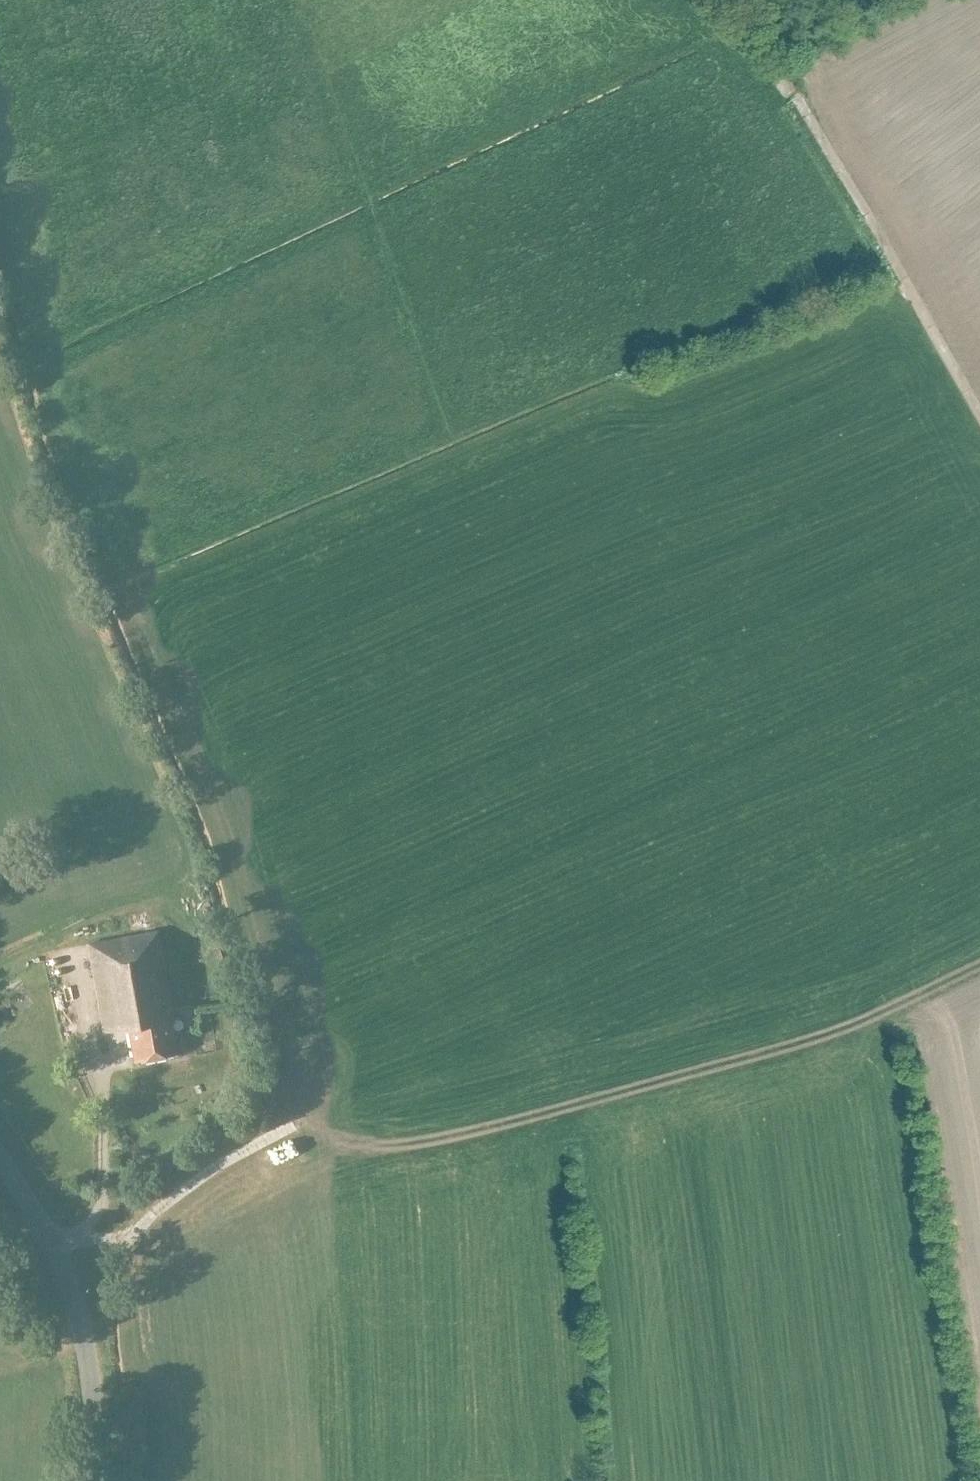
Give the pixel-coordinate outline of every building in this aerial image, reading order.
[(155,933),(88,945),(104,1031),(127,1027),(133,1060),(174,1053),(168,1019),(171,1019),(155,933)]
